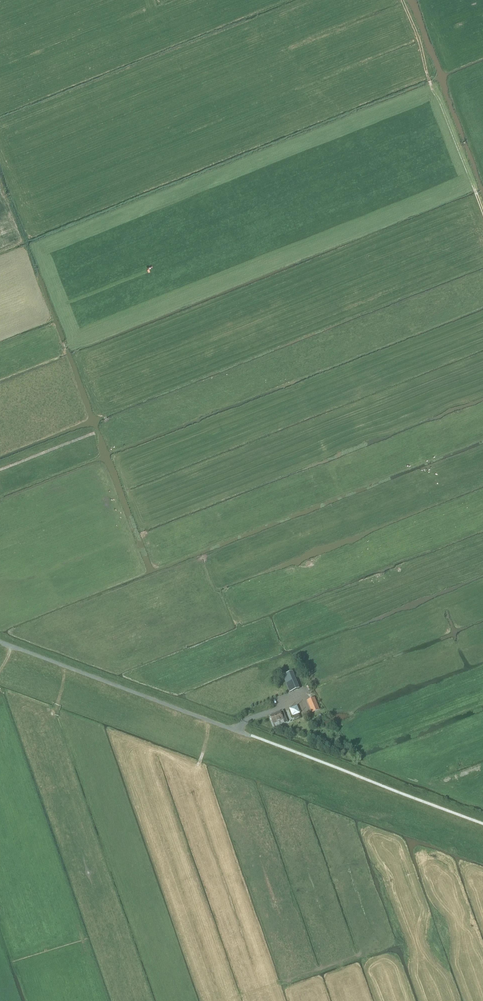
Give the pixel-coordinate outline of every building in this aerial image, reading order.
[(295,671),(282,676),(287,692),(301,687),(295,671)] [(313,707),(309,697),(303,699),(307,709),(313,707)] [(274,714),(269,716),(273,725),(283,720),(284,724),(287,722),(284,713),(281,714),(280,711),(274,714)]
